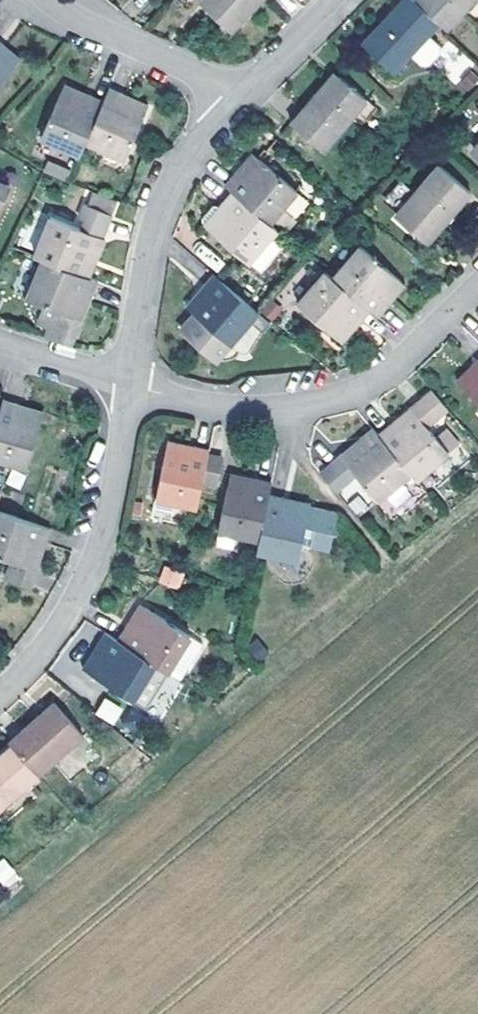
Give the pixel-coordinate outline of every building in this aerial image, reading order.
[(203,5),(229,30),(257,0),(208,0),(203,5)] [(380,21),(385,25),(364,48),(390,71),(408,52),(423,66),(440,47),(426,34),(437,22),(414,0),(400,0),(380,21)] [(437,22),(444,28),(471,0),(414,0),(437,22)] [(12,64),(18,58),(0,43),(0,54),(12,64)] [(477,78),(477,68),(446,44),(431,63),(468,91),(477,78)] [(12,64),(0,54),(0,79),(12,64)] [(321,150),(365,98),(339,75),(318,99),(313,94),(288,122),(321,150)] [(63,83),(60,90),(82,100),(87,102),(90,95),(63,83)] [(103,101),(85,141),(123,158),(144,111),(123,102),(118,100),(122,92),(110,87),(103,101)] [(78,156),(85,141),(103,101),(90,95),(87,102),(82,100),(60,90),(40,138),(78,156)] [(123,102),(144,111),(148,103),(122,92),(118,100),(123,102)] [(251,151),(233,171),(239,176),(243,172),(257,157),(251,151)] [(57,160),(50,157),(45,169),(52,173),(57,160)] [(222,183),(231,190),(268,222),(296,190),(257,157),(243,172),(239,176),(233,171),(222,183)] [(71,166),(57,160),(52,173),(65,179),(71,166)] [(423,241),(468,190),(436,163),(413,191),(418,196),(398,218),(423,241)] [(9,185),(0,181),(0,205),(9,185)] [(268,222),(231,190),(220,203),(217,206),(215,204),(212,205),(201,218),(201,221),(203,223),(209,227),(248,260),(276,229),(268,222)] [(33,256),(40,258),(88,277),(93,264),(86,261),(87,257),(96,234),(102,236),(110,214),(82,203),(77,217),(82,219),(79,227),(48,215),(33,256)] [(104,237),(102,236),(96,234),(87,257),(86,261),(93,264),(104,237)] [(359,244),(331,276),(368,309),(375,315),(386,303),(380,298),(399,278),(359,244)] [(88,277),(40,258),(25,297),(44,305),(36,324),(47,329),(44,337),(69,344),(80,320),(73,317),(81,295),(83,291),(90,294),(95,280),(88,277)] [(294,302),(335,336),(353,315),(358,319),(368,309),(331,276),(322,269),(294,302)] [(258,311),(213,272),(202,284),(207,289),(189,310),(191,312),(181,325),(181,330),(215,360),(229,345),(258,311)] [(404,283),(399,278),(380,298),(386,303),(404,283)] [(207,289),(202,284),(184,306),(189,310),(207,289)] [(73,317),(80,320),(90,294),(83,291),(81,295),(73,317)] [(353,315),(335,336),(340,341),(358,319),(353,315)] [(474,360),(455,379),(460,384),(477,366),(477,363),(474,360)] [(460,384),(477,403),(477,366),(460,384)] [(388,424),(377,433),(409,472),(414,478),(447,451),(459,442),(447,426),(436,435),(428,425),(447,409),(430,390),(410,406),(414,412),(396,426),(393,429),(388,424)] [(26,468),(41,418),(19,411),(15,410),(17,403),(3,398),(0,407),(0,460),(26,468)] [(19,411),(41,418),(43,411),(17,403),(15,410),(19,411)] [(410,406),(388,424),(393,429),(396,426),(414,412),(410,406)] [(360,446),(343,460),(355,475),(376,499),(409,472),(377,433),(371,427),(360,437),(365,442),(360,446)] [(360,437),(335,458),(352,478),(355,475),(343,460),(360,446),(365,442),(360,437)] [(167,440),(165,447),(188,453),(193,454),(195,446),(167,440)] [(208,454),(209,450),(195,446),(193,454),(188,453),(165,447),(154,499),(195,507),(202,481),(208,454)] [(222,457),(208,454),(202,481),(216,484),(222,457)] [(335,458),(320,470),(336,490),(352,478),(335,458)] [(231,473),(229,480),(257,486),(259,479),(231,473)] [(219,530),(258,538),(268,493),(271,482),(259,479),(257,486),(229,480),(219,530)] [(300,547),(329,552),(336,518),(308,513),(309,510),(285,505),(281,504),(283,496),(268,493),(258,538),(255,552),(297,560),(300,547)] [(285,505),(309,510),(310,502),(283,496),(281,504),(285,505)] [(33,567),(30,566),(39,538),(46,541),(51,527),(0,510),(0,556),(10,559),(5,578),(27,586),(33,567)] [(30,566),(33,567),(36,568),(46,541),(39,538),(30,566)] [(157,582),(179,590),(185,573),(164,565),(157,582)] [(203,643),(146,607),(140,604),(125,626),(117,639),(167,670),(179,649),(194,658),(203,643)] [(167,670),(117,639),(104,631),(96,644),(102,648),(87,672),(131,699),(136,691),(150,700),(168,671),(167,670)] [(264,653),(255,643),(248,649),(256,660),(264,653)] [(102,648),(96,644),(81,668),(87,672),(102,648)] [(146,708),(150,700),(136,691),(131,699),(146,708)] [(104,698),(95,714),(113,725),(123,708),(104,698)] [(55,702),(11,740),(14,743),(40,773),(84,735),(55,702)] [(40,773),(14,743),(0,755),(0,807),(40,773)] [(18,881),(7,858),(0,861),(0,890),(18,881)]
